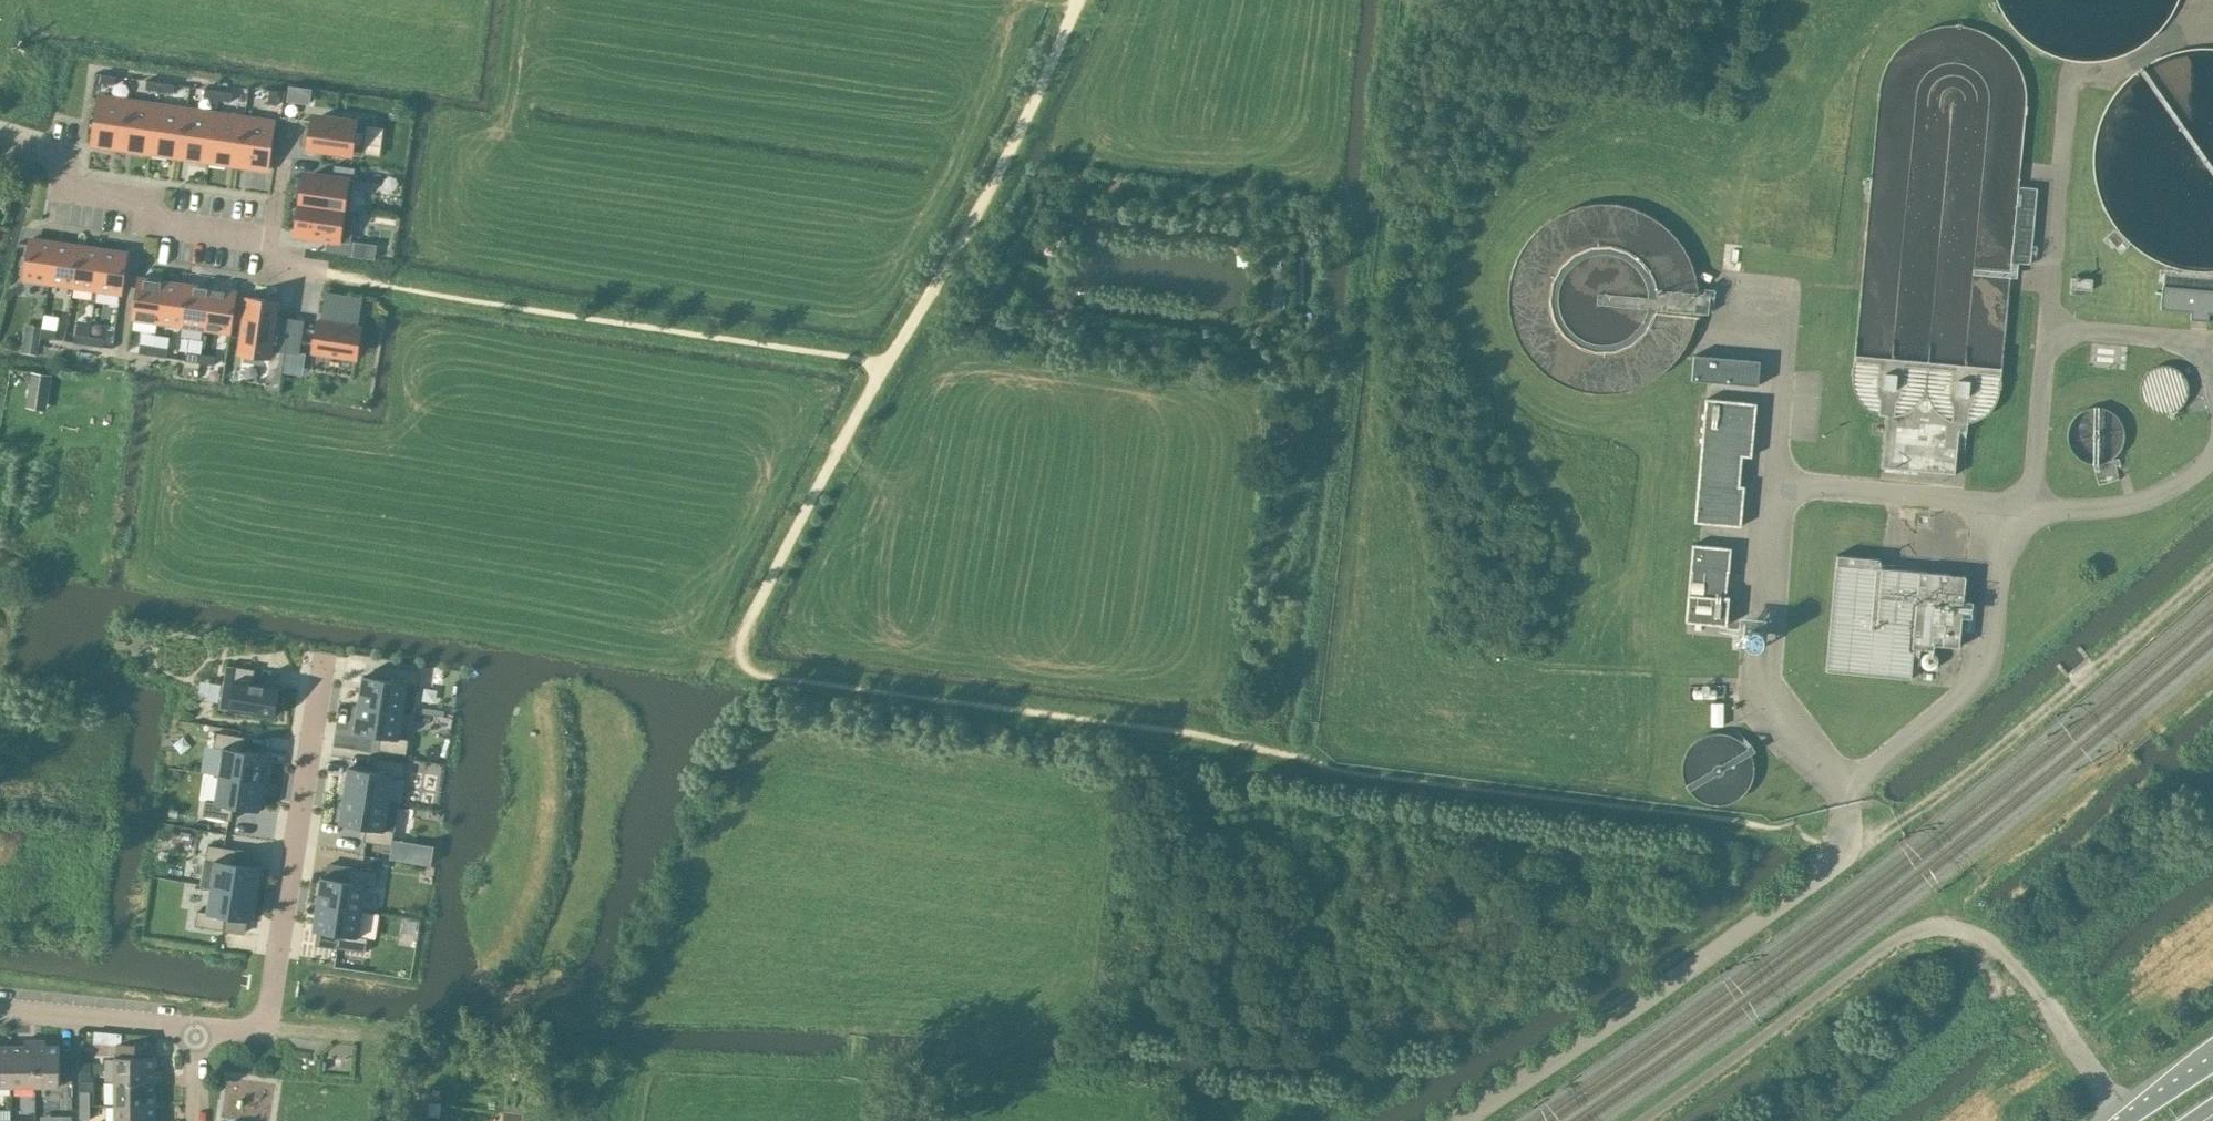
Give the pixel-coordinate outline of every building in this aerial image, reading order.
[(102,73),(101,82),(115,84),(117,75),(102,73)] [(146,89),(160,91),(162,82),(147,80),(146,89)] [(162,82),(160,91),(174,93),(176,84),(162,82)] [(290,92),(288,100),(306,103),(308,89),(290,86),(290,92)] [(204,97),(218,99),(219,90),(205,88),(204,97)] [(268,103),(277,105),(279,90),(270,89),(268,103)] [(219,90),(218,99),(232,101),(234,92),(219,90)] [(92,144),(122,148),(129,100),(99,96),(92,144)] [(122,148),(151,152),(158,105),(129,100),(122,148)] [(151,152),(180,157),(187,109),(158,105),(151,152)] [(180,157),(209,161),(216,113),(187,109),(180,157)] [(209,161),(238,165),(245,117),(216,113),(209,161)] [(245,117),(238,165),(268,169),(275,121),(245,117)] [(307,129),(305,146),(363,154),(367,123),(336,118),(336,123),(312,120),(311,129),(307,129)] [(366,168),(364,182),(382,184),(384,171),(366,168)] [(304,178),(300,203),(349,210),(349,209),(354,180),(328,176),(327,181),(304,178)] [(300,203),(296,229),(297,229),(320,233),(319,237),(328,239),(326,252),(348,255),(355,210),(349,209),(349,210),(300,203)] [(2114,229),(2106,236),(2120,252),(2128,246),(2114,229)] [(25,278),(49,282),(55,242),(30,239),(25,278)] [(49,282),(73,285),(79,246),(55,242),(49,282)] [(73,285),(97,289),(102,249),(79,246),(73,285)] [(102,249),(97,289),(121,292),(127,253),(102,249)] [(2071,277),(2071,288),(2092,290),(2092,278),(2072,277),(2071,277)] [(133,318),(158,321),(164,282),(139,278),(133,318)] [(158,321),(182,325),(187,285),(164,282),(158,321)] [(2162,284),(2160,309),(2191,312),(2190,320),(2208,321),(2209,313),(2212,314),(2212,289),(2162,284)] [(182,325),(205,328),(211,289),(187,285),(182,325)] [(211,289),(205,328),(230,332),(236,292),(211,289)] [(360,297),(326,292),(322,322),(317,321),(313,351),(355,357),(360,328),(356,327),(360,297)] [(241,353),(269,357),(270,349),(286,351),(289,325),(274,323),(277,301),(248,297),(241,353)] [(289,325),(286,351),(301,353),(305,327),(289,325)] [(41,337),(56,339),(57,330),(43,327),(41,337)] [(37,352),(38,350),(39,343),(40,336),(40,335),(26,333),(23,348),(23,350),(37,352)] [(75,342),(89,344),(90,335),(76,333),(75,342)] [(90,335),(89,344),(103,347),(104,337),(90,335)] [(139,353),(153,355),(155,346),(141,343),(139,353)] [(155,346),(153,355),(167,357),(169,348),(155,346)] [(200,362),(202,354),(188,351),(187,360),(200,362)] [(202,353),(202,354),(200,363),(214,365),(216,355),(202,353)] [(1890,357),(1855,354),(1853,375),(1853,382),(1854,390),(1857,397),(1862,403),(1867,408),(1873,412),(1878,414),(1886,416),(1881,467),(1906,469),(1955,474),(1959,424),(1971,422),(1975,420),(1981,417),(1988,413),(1994,406),(1998,399),(2000,388),(2002,368),(1965,364),(1963,364),(1927,361),(1926,361),(1892,358),(1890,357)] [(1691,380),(1758,386),(1760,360),(1693,355),(1691,380)] [(2154,412),(2163,414),(2172,412),(2180,408),(2186,400),(2188,392),(2188,382),(2182,373),(2174,367),(2163,365),(2153,367),(2145,374),(2140,382),(2139,391),(2141,399),(2147,407),(2154,412)] [(29,397),(47,400),(51,374),(33,371),(29,397)] [(1706,398),(1695,522),(1741,526),(1745,486),(1737,485),(1740,455),(1752,456),(1757,403),(1706,398)] [(1731,547),(1693,544),(1686,621),(1727,625),(1729,596),(1724,596),(1726,571),(1729,572),(1731,547)] [(1837,553),(1826,670),(1910,679),(1913,649),(1933,650),(1934,645),(1959,647),(1966,575),(1880,567),(1881,557),(1837,553)] [(227,664),(220,707),(275,716),(279,688),(253,683),(255,669),(227,664)] [(363,675),(359,704),(404,711),(414,713),(420,670),(392,665),(389,680),(363,675)] [(1712,726),(1724,726),(1724,703),(1712,702),(1712,726)] [(359,704),(354,731),(380,735),(378,749),(407,754),(409,739),(400,737),(404,711),(359,704)] [(424,709),(423,713),(444,717),(445,712),(424,709)] [(217,732),(214,746),(224,748),(219,775),(264,782),(269,754),(243,750),(245,736),(217,732)] [(349,767),(344,795),(389,801),(393,775),(403,776),(405,761),(377,757),(375,771),(349,767)] [(206,800),(203,815),(232,820),(234,805),(260,810),(264,782),(219,775),(215,802),(206,800)] [(365,826),(363,841),(392,845),(399,802),(389,801),(344,795),(340,822),(365,826)] [(208,844),(202,886),(211,887),(211,886),(256,893),(260,867),(256,867),(234,863),(237,849),(236,849),(208,844)] [(322,877),(318,903),(363,910),(367,884),(376,886),(379,871),(351,866),(350,866),(348,881),(326,877),(322,877)] [(198,910),(195,925),(223,929),(224,929),(226,915),(248,919),(252,919),(256,893),(211,886),(211,887),(207,912),(198,910)] [(318,903),(314,929),(318,929),(340,933),(337,947),(338,947),(366,952),(368,937),(359,935),(363,910),(318,903)] [(36,1086),(36,1039),(25,1039),(25,1044),(12,1044),(12,1086),(36,1086)] [(36,1039),(36,1086),(60,1086),(60,1079),(73,1079),(73,1050),(60,1050),(60,1045),(46,1045),(46,1039),(36,1039)] [(115,1080),(161,1080),(161,1069),(156,1069),(156,1056),(151,1056),(151,1042),(116,1043),(116,1056),(115,1056),(115,1080)] [(12,1044),(0,1044),(0,1086),(12,1086),(12,1044)] [(91,1062),(80,1062),(80,1081),(91,1081),(91,1062)] [(161,1090),(161,1080),(115,1080),(115,1104),(156,1103),(156,1090),(161,1090)] [(80,1091),(80,1105),(90,1104),(90,1091),(80,1091)] [(161,1117),(156,1117),(156,1103),(115,1104),(115,1120),(161,1120),(161,1117)] [(90,1104),(80,1105),(80,1119),(90,1119),(90,1104)]
